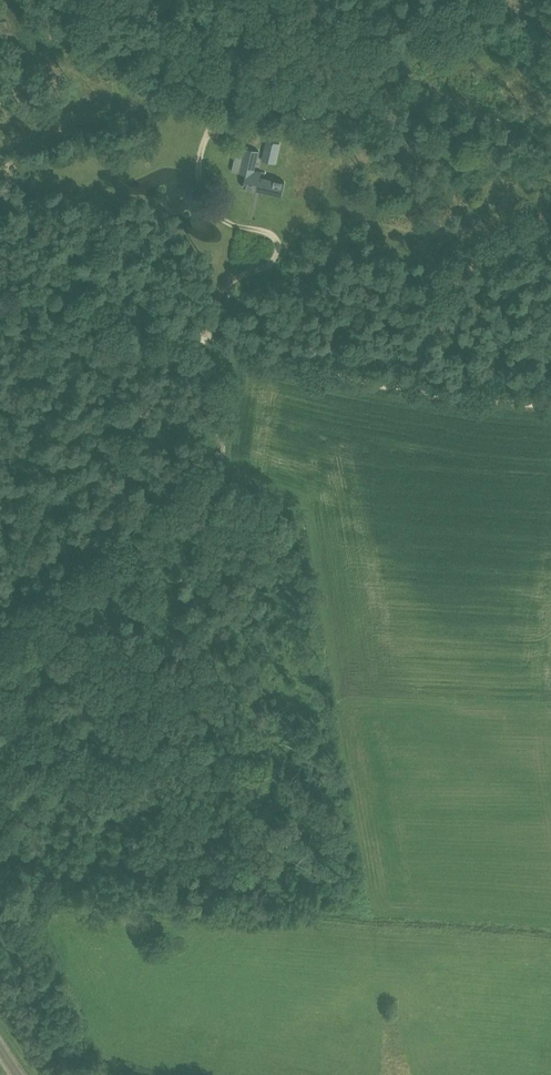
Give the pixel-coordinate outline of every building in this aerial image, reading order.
[(78,103),(76,115),(87,117),(89,104),(78,103)] [(234,113),(219,109),(216,123),(231,127),(234,113)] [(230,169),(239,171),(246,173),(243,186),(281,194),(284,181),(269,177),(270,173),(261,171),(263,160),(275,163),(279,142),(266,139),(263,152),(259,151),(259,150),(244,147),(242,158),(233,156),(230,169)]
